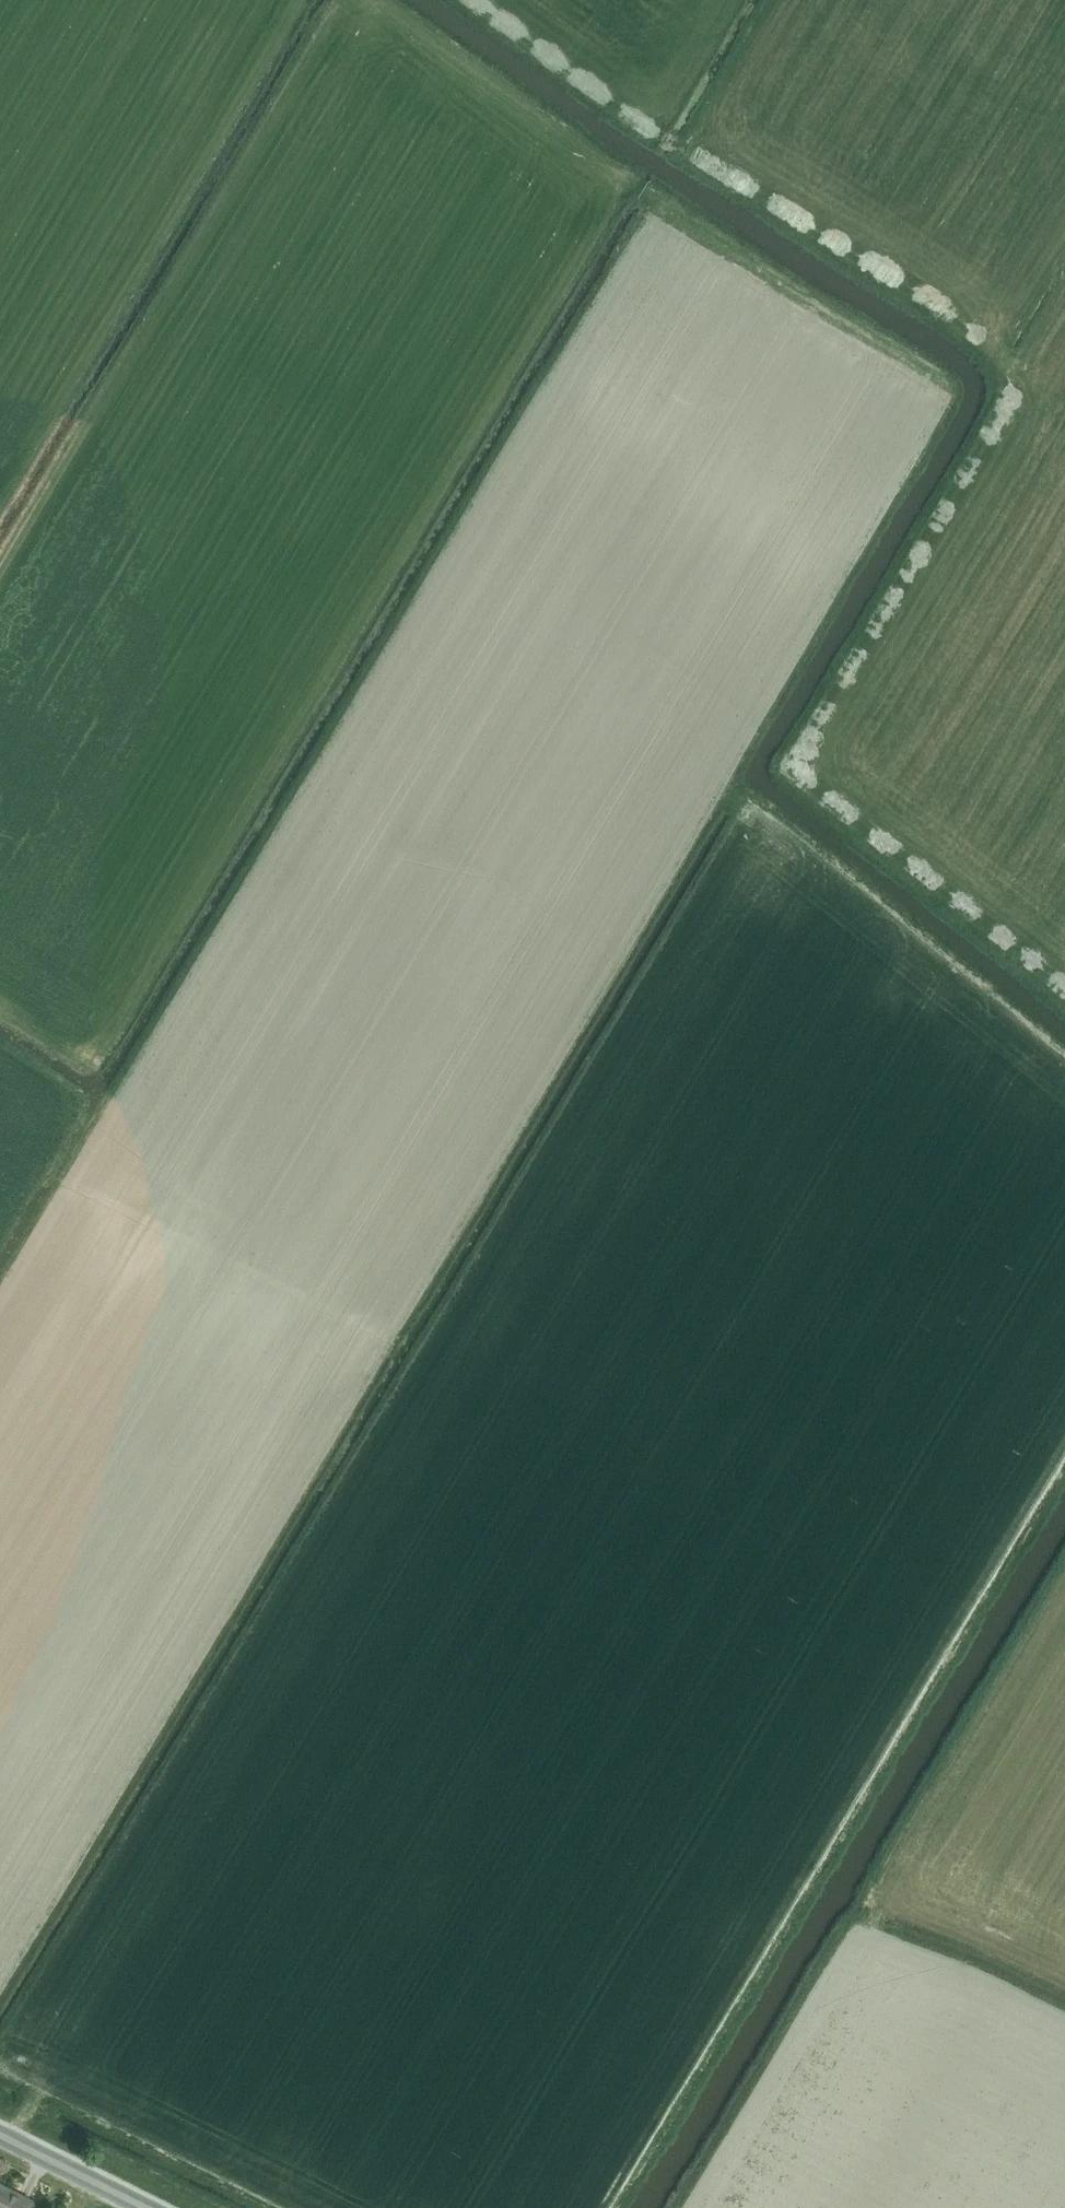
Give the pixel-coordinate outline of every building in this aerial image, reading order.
[(33,2202),(0,2185),(0,2207),(29,2207),(33,2202)]
